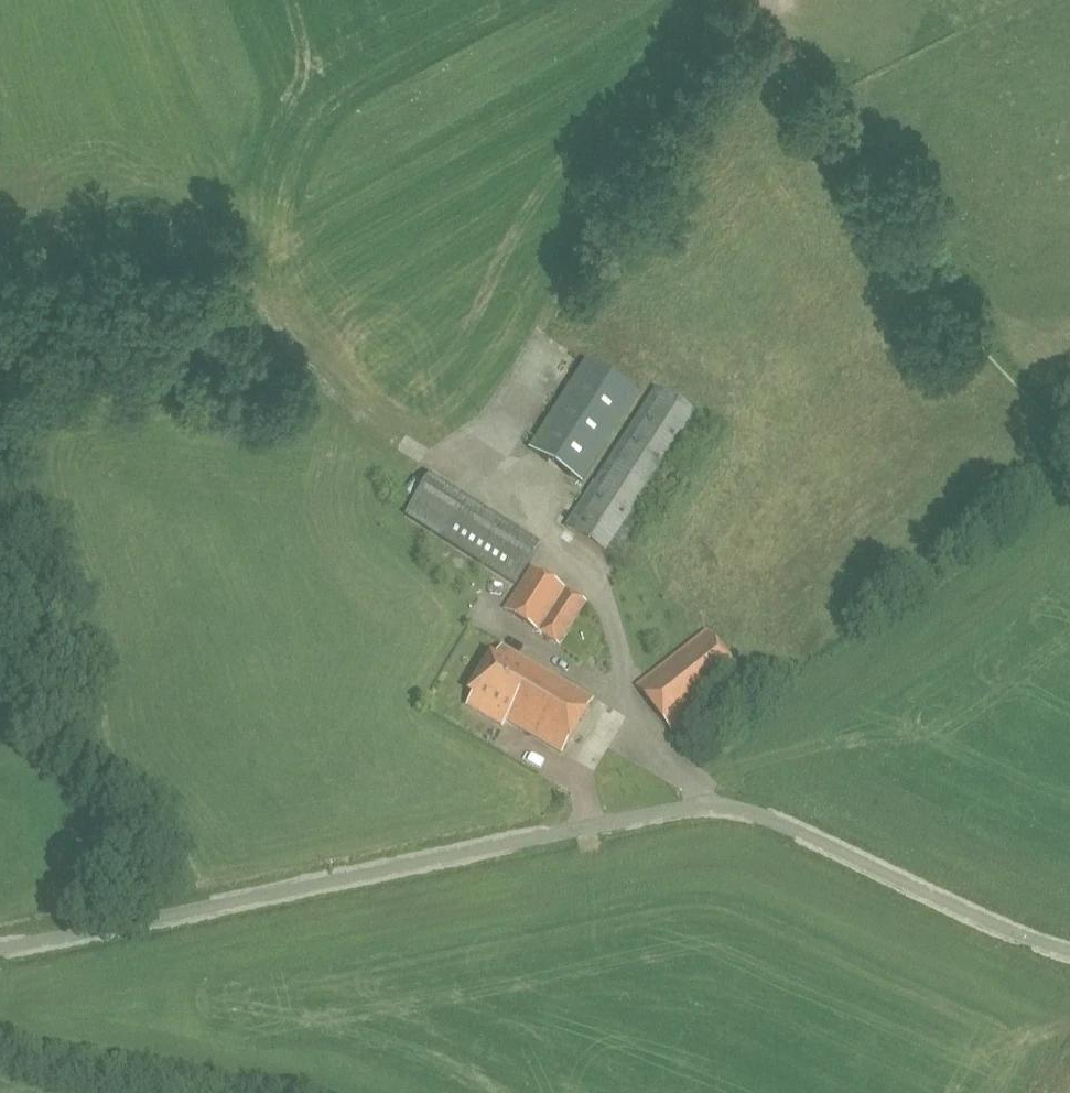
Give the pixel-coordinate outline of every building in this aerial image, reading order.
[(530,449),(582,483),(639,394),(587,360),(530,449)] [(703,419),(656,389),(567,527),(614,558),(703,419)] [(540,547),(487,514),(430,477),(406,515),(516,585),(540,547)] [(532,567),(504,610),(559,645),(586,602),(532,567)] [(703,632),(640,684),(676,727),(738,674),(703,632)] [(594,700),(502,646),(467,706),(503,727),(507,720),(563,753),(594,700)]
